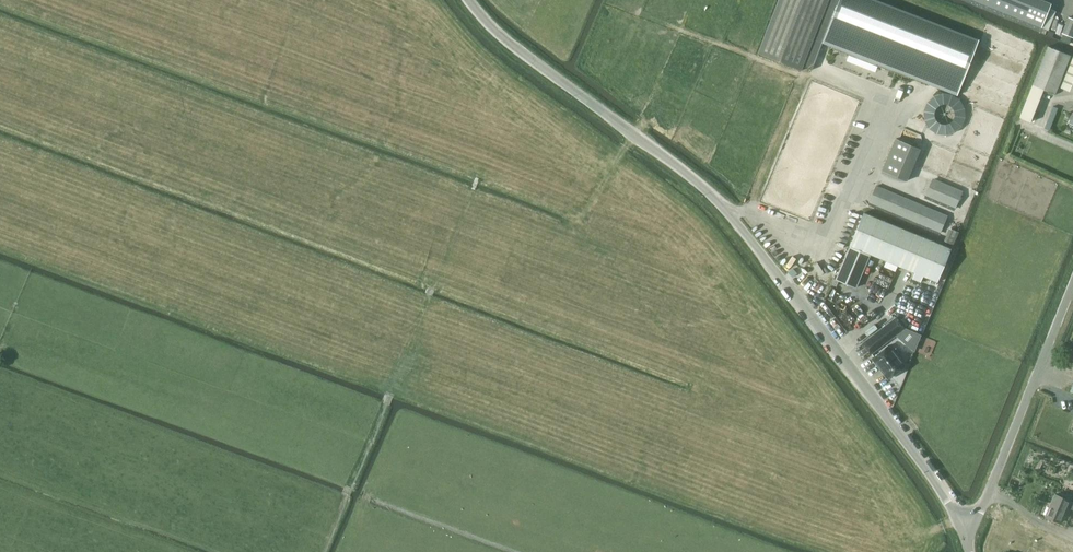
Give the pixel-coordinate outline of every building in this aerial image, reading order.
[(757,53),(802,70),(803,66),(812,69),(823,43),(832,46),(831,48),(909,78),(909,76),(957,95),(979,40),(877,0),(778,0),(757,53)] [(1042,27),(1051,4),(1042,0),(974,0),(1042,27)] [(1069,17),(1062,33),(1072,37),(1072,35),(1072,19),(1069,17)] [(1047,46),(1032,84),(1031,84),(1018,116),(1029,121),(1042,88),(1053,93),(1068,55),(1047,46)] [(1061,87),(1072,92),(1072,58),(1061,87)] [(1050,128),(1059,106),(1053,104),(1045,126),(1050,128)] [(928,135),(925,141),(922,140),(909,171),(928,179),(940,148),(940,147),(942,141),(928,135)] [(894,137),(881,170),(906,179),(918,146),(894,137)] [(932,179),(926,194),(956,206),(962,192),(932,179)] [(941,232),(948,214),(875,184),(868,201),(941,232)] [(945,265),(938,262),(944,246),(864,212),(850,245),(931,279),(932,274),(940,278),(945,265)] [(944,241),(954,245),(959,232),(949,228),(944,241)] [(856,287),(870,255),(848,246),(835,278),(856,287)] [(871,353),(904,328),(896,317),(863,343),(871,353)] [(888,379),(905,366),(889,345),(872,358),(888,379)] [(1071,501),(1072,500),(1058,494),(1048,516),(1062,522),(1069,507),(1072,509),(1072,502),(1071,501)]
